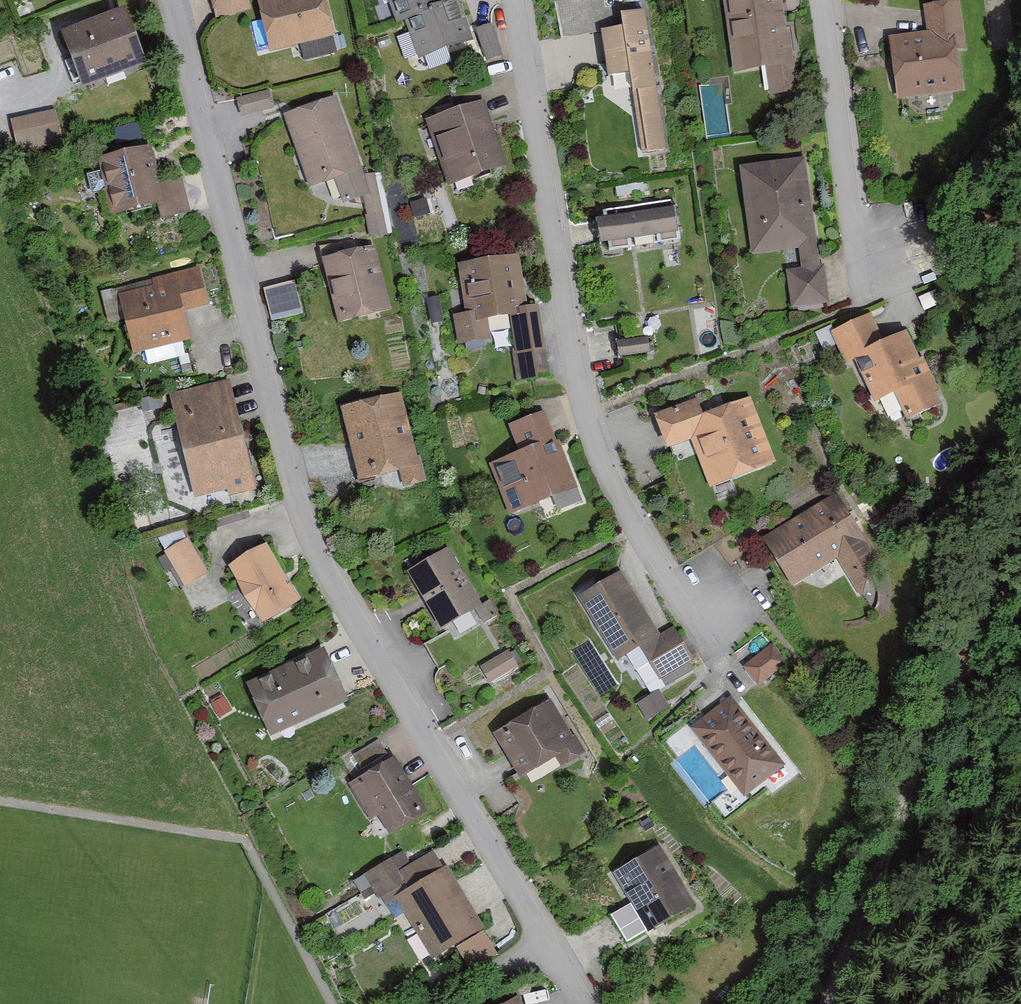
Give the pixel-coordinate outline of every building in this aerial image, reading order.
[(244,0),(210,0),(215,20),(247,12),(244,0)] [(324,0),(278,0),(262,3),(273,51),(333,38),(324,0)] [(399,28),(409,25),(421,61),(474,43),(459,1),(450,4),(448,0),(390,0),(399,28)] [(767,76),(769,98),(796,95),(793,69),(789,69),(781,0),(724,0),(733,79),(767,76)] [(964,52),(956,5),(923,10),(927,36),(891,42),(901,102),(964,91),(957,53),(964,52)] [(133,16),(68,38),(87,95),(152,74),(133,16)] [(665,153),(646,17),(622,20),(624,33),(604,36),(610,81),(633,78),(636,96),(639,96),(647,155),(665,153)] [(492,29),(477,33),(484,63),(499,59),(492,29)] [(273,109),(268,93),(238,103),(243,119),(273,109)] [(364,194),(333,103),(286,119),(311,191),(337,182),(343,201),(364,194)] [(484,105),(428,124),(449,187),(505,169),(484,105)] [(62,149),(55,114),(11,122),(18,158),(62,149)] [(189,216),(182,182),(163,187),(155,153),(103,164),(115,218),(160,208),(163,221),(189,216)] [(819,269),(805,162),(743,170),(754,259),(800,253),(802,271),(790,273),(795,310),(831,305),(826,269),(819,269)] [(678,245),(670,201),(608,212),(615,256),(678,245)] [(375,250),(325,261),(339,322),(389,311),(375,250)] [(489,325),(509,323),(516,382),(547,378),(539,308),(527,309),(521,259),(460,266),(466,317),(453,318),(457,349),(491,345),(489,325)] [(209,310),(201,272),(156,282),(157,290),(123,297),(136,357),(193,345),(186,315),(209,310)] [(302,315),(293,282),(262,290),(271,324),(302,315)] [(886,343),(872,314),(830,335),(847,369),(858,364),(878,406),(897,396),(910,423),(944,407),(908,332),(886,343)] [(650,356),(647,339),(621,344),(624,361),(650,356)] [(257,488),(231,385),(171,400),(196,503),(257,488)] [(421,483),(400,398),(343,412),(362,486),(398,476),(401,488),(421,483)] [(706,416),(700,402),(657,419),(670,453),(694,444),(711,489),(776,463),(750,399),(706,416)] [(574,491),(545,415),(507,430),(517,456),(492,465),(511,515),(574,491)] [(889,580),(834,496),(764,541),(795,588),(833,563),(857,600),(889,580)] [(208,577),(188,545),(168,557),(188,589),(208,577)] [(301,605),(267,549),(230,572),(264,627),(301,605)] [(481,607),(448,552),(408,576),(442,633),(474,613),(481,625),(497,615),(489,602),(481,607)] [(659,636),(621,574),(580,599),(619,662),(642,648),(653,667),(686,647),(673,627),(659,636)] [(787,665),(770,647),(744,670),(762,688),(787,665)] [(519,667),(509,652),(482,670),(492,685),(519,667)] [(350,703),(328,653),(252,687),(274,737),(350,703)] [(668,708),(659,692),(638,704),(647,720),(668,708)] [(783,766),(731,701),(692,731),(745,797),(783,766)] [(583,755),(549,703),(494,738),(522,782),(557,760),(562,769),(583,755)] [(367,774),(393,760),(383,739),(356,752),(367,774)] [(428,815),(397,760),(350,787),(367,818),(376,813),(389,837),(428,815)] [(695,906),(661,849),(616,875),(633,905),(613,917),(629,944),(695,906)] [(354,883),(362,899),(379,902),(394,894),(430,959),(454,946),(466,969),(496,953),(450,870),(444,873),(434,854),(410,867),(403,856),(354,883)]
